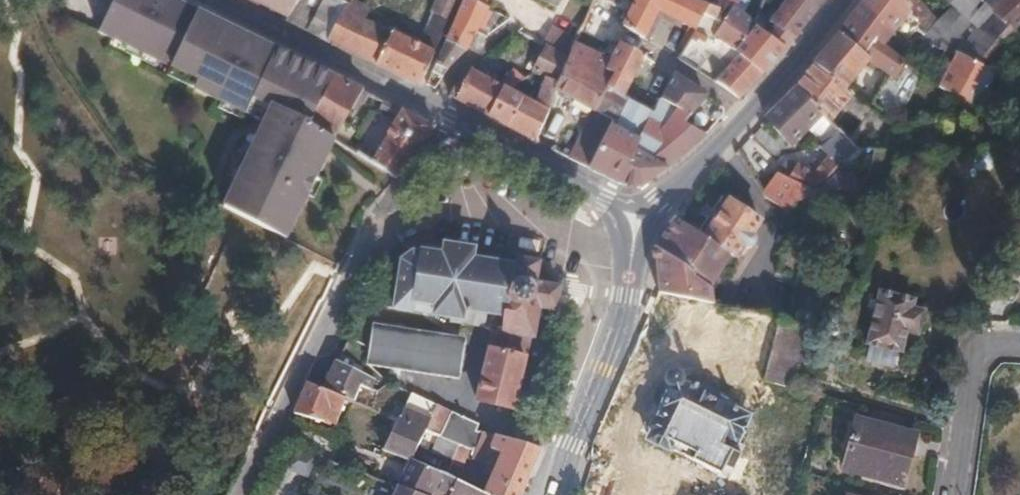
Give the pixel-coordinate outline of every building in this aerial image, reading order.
[(186,8),(170,0),(115,0),(99,33),(163,64),(186,8)] [(353,0),(250,0),(286,18),(284,22),(328,43),(345,14),(353,0)] [(427,85),(436,89),(449,69),(467,49),(479,30),(489,36),(507,23),(511,20),(483,7),(469,0),(466,0),(427,85)] [(459,0),(442,0),(435,16),(449,22),(459,0)] [(690,0),(640,0),(639,2),(625,27),(629,29),(645,39),(658,13),(697,30),(705,18),(713,21),(719,11),(714,9),(690,0)] [(732,0),(720,0),(714,9),(719,11),(713,21),(725,26),(715,38),(719,41),(736,53),(758,28),(756,26),(736,11),(739,3),(732,0)] [(785,5),(777,0),(767,0),(761,16),(777,26),(797,39),(830,0),(789,0),(785,5)] [(900,0),(864,0),(860,7),(835,34),(863,56),(875,40),(886,26),(892,31),(908,13),(901,2),(900,0)] [(963,2),(956,10),(975,29),(962,44),(941,26),(928,39),(938,48),(954,56),(993,72),(995,73),(1019,44),(1019,36),(988,9),(989,8),(980,0),(960,0),(963,2)] [(1019,36),(1019,0),(998,0),(989,8),(988,9),(1019,36)] [(928,39),(941,26),(947,19),(932,7),(915,24),(912,27),(928,39)] [(246,37),(186,8),(163,64),(198,80),(193,90),(263,124),(223,208),(286,239),(334,141),(333,141),(312,128),(339,82),(250,37),(246,37)] [(975,29),(956,10),(947,19),(941,26),(962,44),(975,29)] [(328,43),(420,87),(435,55),(345,14),(328,43)] [(765,75),(797,39),(777,26),(769,35),(758,28),(736,53),(765,75)] [(570,60),(576,45),(576,43),(554,32),(546,47),(549,49),(570,60)] [(863,56),(835,34),(812,63),(847,89),(867,60),(889,76),(900,60),(875,40),(863,56)] [(765,75),(736,53),(719,41),(710,51),(730,69),(717,83),(716,86),(742,101),(765,75)] [(570,60),(560,84),(559,88),(596,110),(599,112),(616,75),(608,72),(612,63),(576,45),(570,60)] [(620,45),(612,63),(608,72),(616,75),(599,112),(617,122),(621,123),(630,101),(626,99),(644,57),(620,45)] [(560,84),(570,60),(549,49),(538,73),(547,77),(560,84)] [(976,105),(993,72),(954,56),(939,85),(976,105)] [(822,114),(830,121),(854,95),(847,89),(812,63),(794,86),(822,114)] [(462,74),(450,97),(489,117),(505,88),(471,70),(466,76),(462,74)] [(559,88),(560,84),(547,77),(536,103),(510,90),(505,88),(489,117),(535,141),(547,119),(559,88)] [(363,92),(339,82),(312,128),(333,141),(363,92)] [(794,86),(762,118),(764,119),(791,145),(822,114),(794,86)] [(848,139),(853,144),(854,145),(860,146),(872,133),(886,143),(899,128),(891,122),(872,110),(857,98),(851,105),(867,119),(848,139)] [(654,115),(653,114),(630,101),(621,123),(645,135),(654,115)] [(661,102),(653,114),(654,115),(645,135),(621,123),(617,122),(589,169),(615,183),(640,190),(675,165),(706,137),(686,126),(690,118),(662,102),(661,102)] [(596,110),(568,158),(589,169),(617,122),(599,112),(596,110)] [(372,163),(398,179),(423,147),(436,127),(404,112),(372,163)] [(838,160),(853,144),(848,139),(841,132),(825,148),(838,160)] [(838,188),(850,190),(849,171),(833,172),(838,165),(834,161),(820,176),(798,166),(784,177),(807,188),(814,188),(826,188),(838,188)] [(763,193),(788,210),(797,200),(807,208),(819,193),(850,194),(850,190),(838,188),(826,188),(814,188),(807,188),(784,177),(763,193)] [(759,219),(728,199),(702,237),(729,255),(734,258),(741,247),(743,249),(746,249),(748,249),(751,249),(754,247),(755,245),(756,242),(756,239),(755,237),(754,234),(752,233),(750,232),(759,219)] [(715,280),(725,262),(729,255),(702,237),(678,221),(666,238),(652,291),(652,294),(656,295),(689,302),(711,307),(714,292),(709,290),(712,280),(715,280)] [(405,259),(402,280),(397,309),(464,321),(463,325),(486,330),(488,314),(505,316),(503,333),(534,339),(539,308),(555,311),(556,313),(561,311),(558,308),(562,290),(565,289),(563,283),(558,285),(539,282),(543,260),(518,256),(517,265),(478,259),(479,249),(444,243),(442,253),(421,249),(421,251),(415,250),(405,259)] [(378,271),(383,275),(402,280),(405,259),(415,250),(399,248),(387,254),(378,271)] [(397,309),(402,280),(383,275),(378,308),(390,310),(388,317),(387,317),(380,357),(471,374),(477,336),(395,319),(397,309)] [(914,302),(878,293),(865,344),(903,354),(907,334),(918,336),(924,311),(913,308),(914,302)] [(696,356),(717,309),(711,307),(689,302),(683,317),(649,311),(640,333),(706,385),(701,395),(673,380),(659,408),(662,410),(647,440),(720,474),(747,417),(731,409),(740,392),(696,356)] [(801,337),(804,327),(778,320),(777,323),(761,381),(787,388),(801,337)] [(524,358),(490,351),(479,403),(513,410),(524,358)] [(328,390),(351,398),(359,402),(361,402),(366,387),(370,374),(340,362),(328,390)] [(311,382),(296,415),(305,417),(327,422),(328,420),(338,423),(351,398),(328,390),(311,382)] [(429,430),(439,407),(414,394),(403,424),(388,451),(411,461),(429,430)] [(439,407),(429,430),(461,443),(477,450),(480,442),(475,440),(479,425),(439,407)] [(915,436),(879,427),(880,425),(857,420),(842,471),(865,477),(865,475),(902,484),(915,436)] [(480,442),(477,450),(475,457),(488,462),(490,457),(495,458),(498,450),(501,451),(485,493),(489,494),(521,494),(541,450),(528,446),(482,433),(480,442)] [(326,450),(341,454),(344,447),(338,438),(330,436),(326,450)] [(448,476),(411,461),(399,488),(418,494),(453,494),(458,481),(448,476)] [(485,493),(458,481),(453,494),(489,494),(485,493)]
